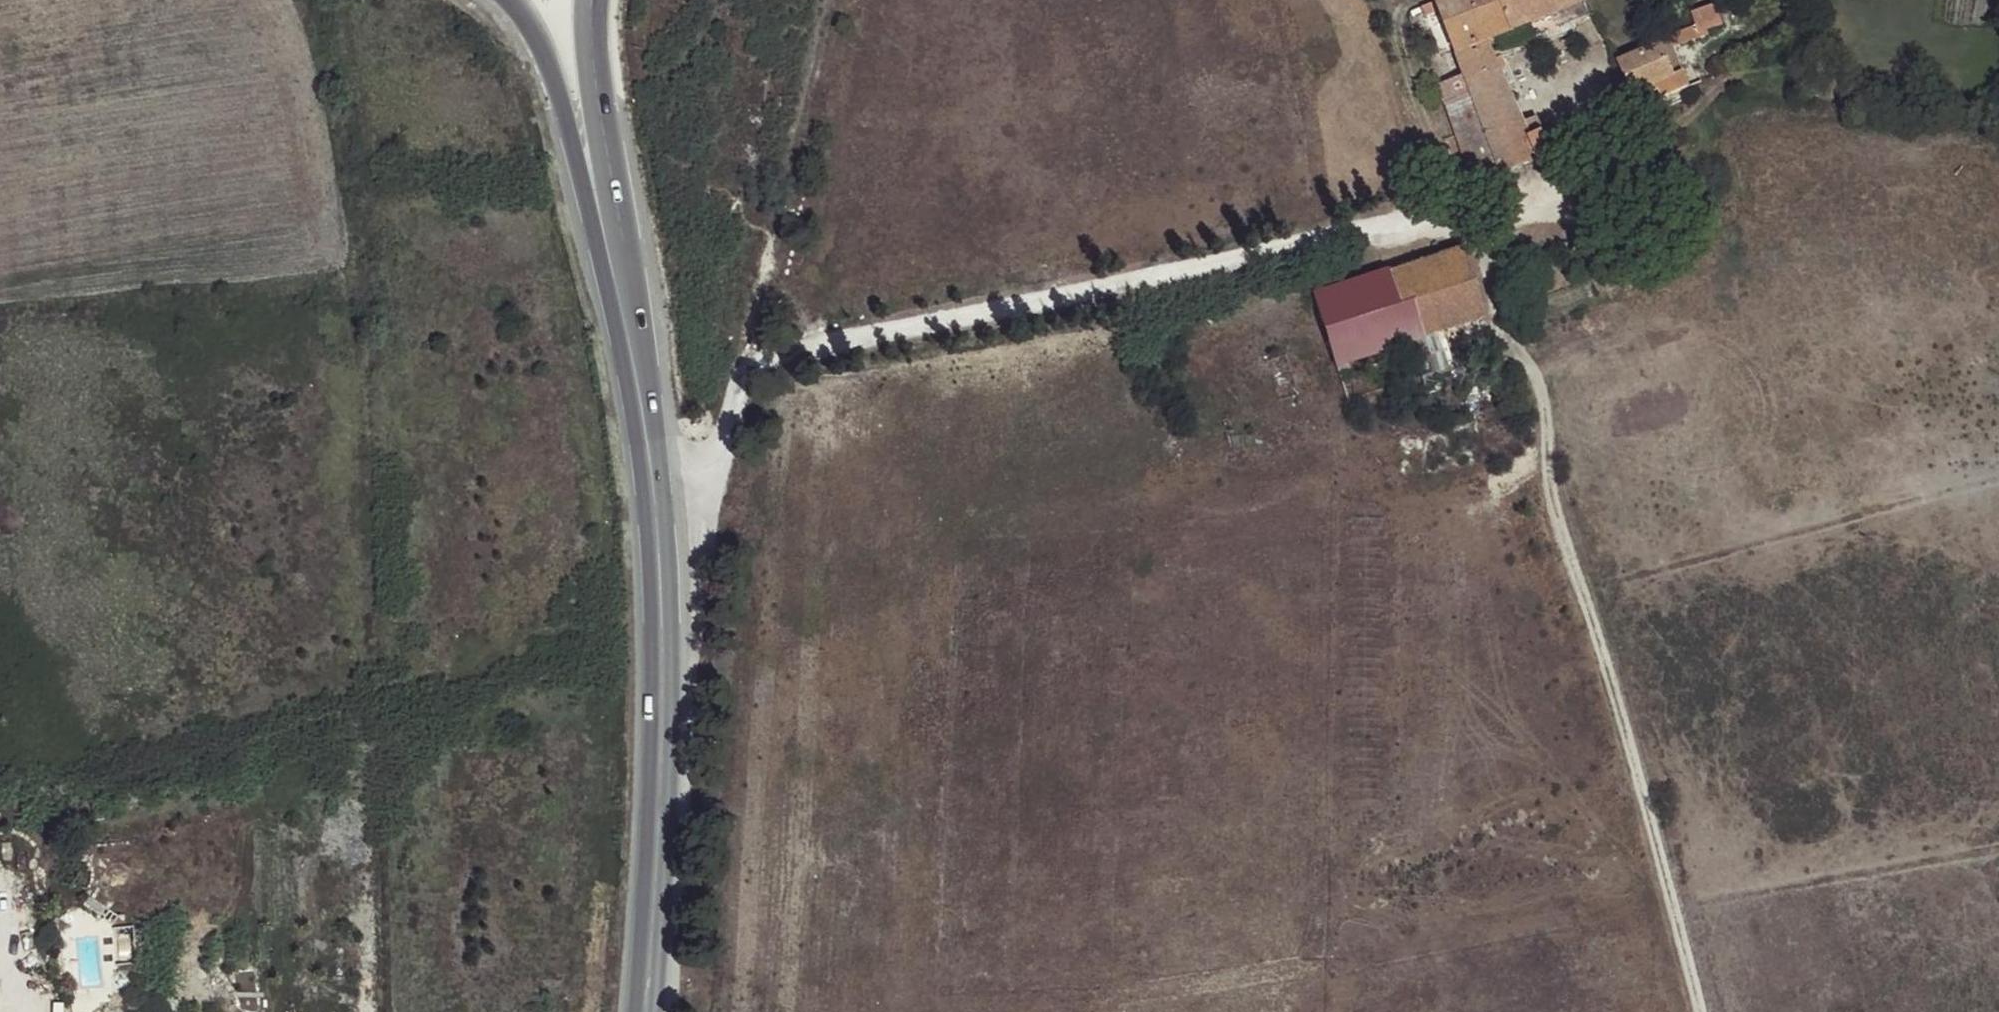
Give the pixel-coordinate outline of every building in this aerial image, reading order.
[(1500,176),(1516,173),(1534,167),(1554,158),(1550,146),(1539,122),(1525,126),(1508,89),(1501,72),(1498,66),(1488,44),(1512,35),(1499,0),(1436,0),(1435,0),(1460,69),(1462,71),(1465,76),(1452,81),(1438,87),(1473,185),(1500,176)] [(1512,35),(1586,7),(1583,0),(1499,0),(1512,35)] [(1690,11),(1695,34),(1729,27),(1724,4),(1690,11)] [(1662,42),(1617,61),(1632,97),(1653,88),(1657,96),(1680,86),(1662,42)] [(1550,146),(1554,158),(1577,148),(1572,137),(1550,146)] [(1385,272),(1409,345),(1486,321),(1474,284),(1476,284),(1464,247),(1385,272)] [(1337,368),(1409,345),(1385,272),(1311,296),(1337,368)]
